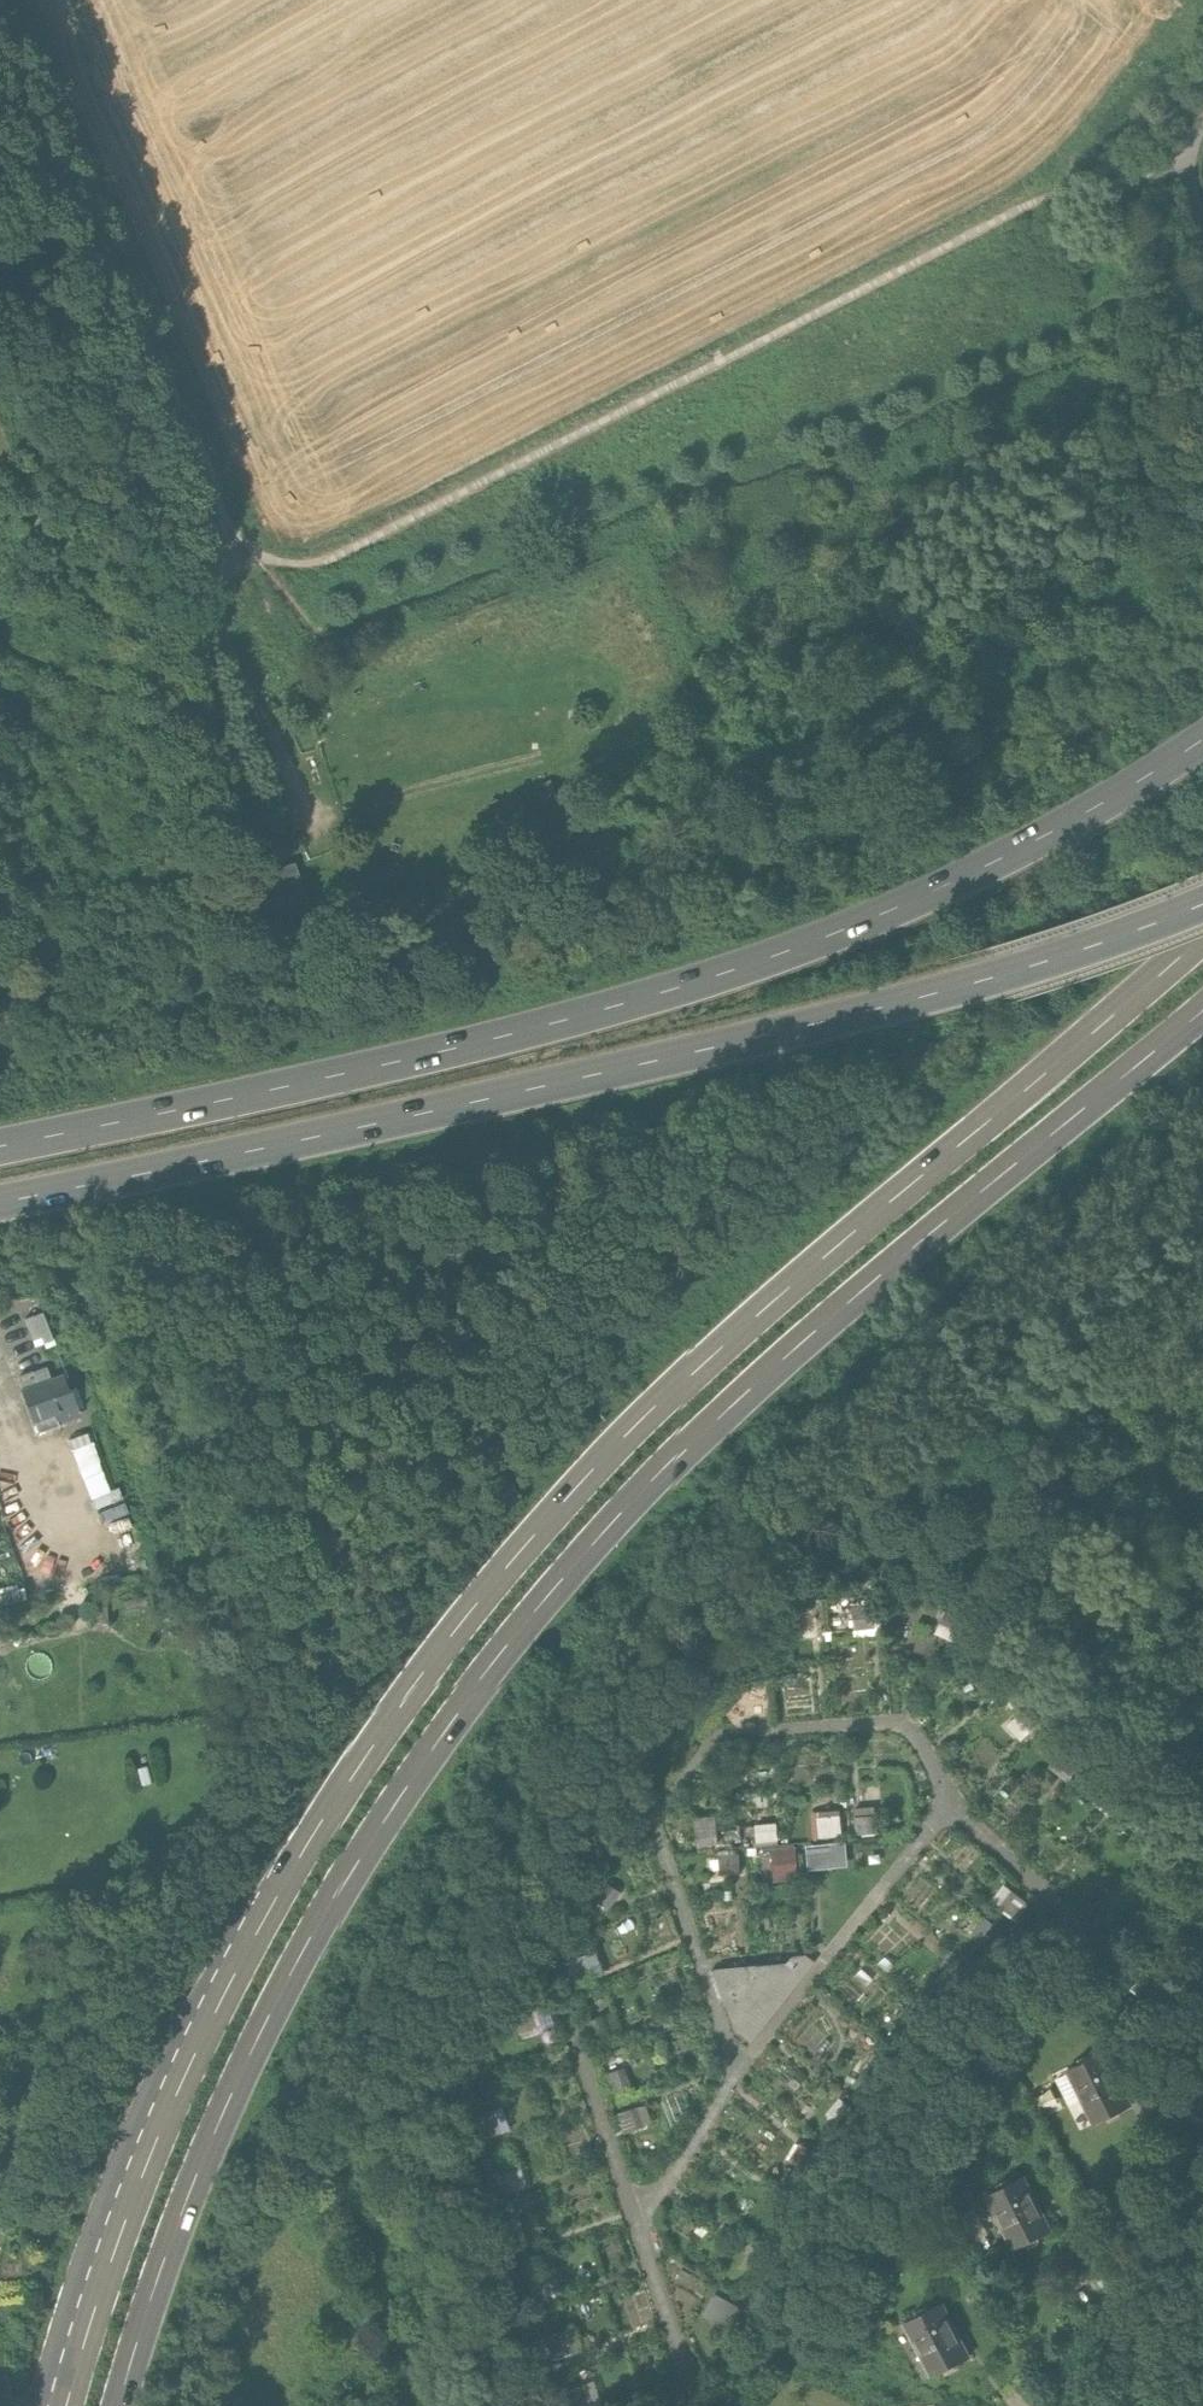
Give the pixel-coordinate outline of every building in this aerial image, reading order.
[(263,874),(237,881),(250,930),(261,927),(262,934),(291,926),(278,879),(265,883),(263,874)] [(44,1315),(28,1320),(35,1340),(42,1338),(43,1341),(51,1339),(44,1315)] [(45,1365),(18,1376),(38,1427),(75,1413),(61,1375),(51,1379),(45,1365)] [(813,1814),(814,1838),(838,1837),(837,1813),(813,1814)] [(771,1822),(749,1823),(750,1842),(772,1841),(771,1822)] [(802,1844),(803,1869),(845,1868),(844,1843),(802,1844)] [(1012,1921),(1027,1907),(1007,1886),(992,1900),(1012,1921)] [(786,1965),(715,1971),(735,2030),(750,2041),(813,1963),(805,1957),(792,1958),(786,1965)] [(1104,2052),(1068,2070),(1094,2124),(1131,2106),(1104,2052)] [(1201,2099),(1190,2121),(1202,2128),(1202,2100),(1201,2099)] [(469,2135),(491,2128),(484,2107),(462,2113),(469,2135)] [(1023,2177),(986,2195),(1013,2249),(1050,2231),(1023,2177)] [(941,2304),(905,2322),(931,2376),(968,2358),(941,2304)]
